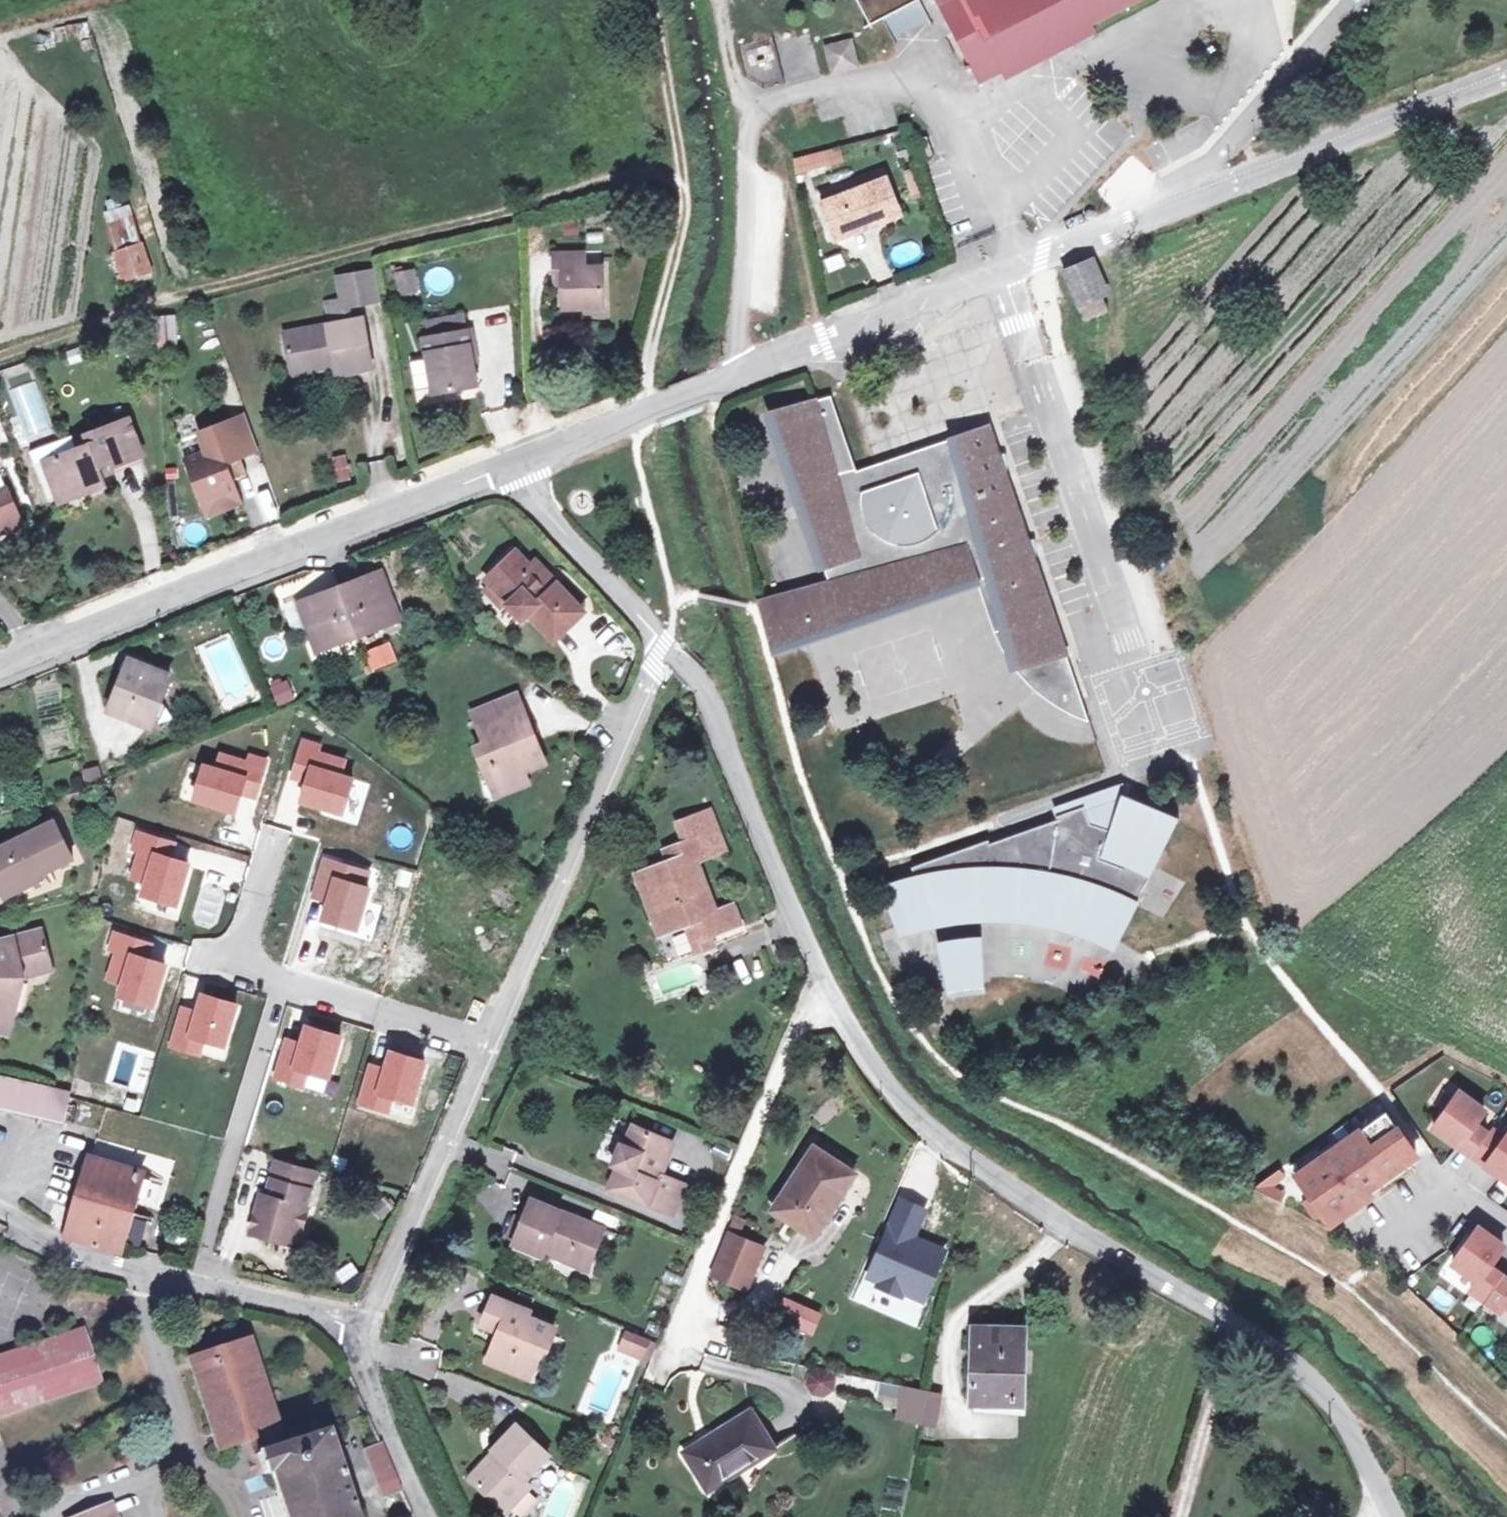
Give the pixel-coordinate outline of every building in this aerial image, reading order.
[(870,24),(882,18),(892,38),(929,19),(919,0),(857,0),(870,24)] [(980,84),(1048,49),(1072,37),(1094,25),(1142,0),(935,0),(980,84)] [(808,33),(771,44),(782,83),(819,73),(808,33)] [(1072,37),(1048,49),(1052,56),(1075,44),(1072,37)] [(851,44),(827,50),(833,73),(857,67),(851,44)] [(827,153),(795,161),(797,175),(831,166),(827,153)] [(886,182),(825,206),(835,234),(897,211),(886,182)] [(119,255),(142,248),(131,219),(109,227),(119,255)] [(119,255),(117,256),(124,281),(152,272),(143,247),(142,248),(119,255)] [(587,254),(555,255),(555,272),(563,273),(563,286),(563,311),(604,311),(603,269),(587,269),(587,254)] [(1088,264),(1065,274),(1078,305),(1102,295),(1088,264)] [(418,268),(396,269),(397,294),(419,294),(418,268)] [(376,272),(339,279),(344,302),(328,305),(333,326),(285,335),(292,367),(336,360),(337,370),(338,377),(374,370),(366,319),(351,322),(340,325),(338,310),(348,308),(382,301),(376,272)] [(1102,295),(1078,305),(1086,323),(1110,313),(1102,295)] [(351,322),(348,308),(338,310),(340,325),(351,322)] [(177,342),(178,315),(160,315),(159,342),(177,342)] [(428,324),(430,339),(464,333),(461,318),(428,324)] [(430,339),(424,340),(434,396),(479,388),(474,365),(470,347),(475,346),(472,331),(464,333),(430,339)] [(478,363),(475,346),(470,347),(474,365),(478,363)] [(336,360),(292,367),(294,377),(337,370),(336,360)] [(430,403),(429,384),(415,385),(417,404),(430,403)] [(867,482),(862,493),(857,473),(832,398),(813,404),(771,416),(830,585),(810,590),(812,595),(807,596),(802,601),(799,607),(799,615),(801,622),(806,627),(811,630),(818,630),(822,630),(823,635),(993,578),(1008,627),(1053,614),(990,428),(954,441),(960,459),(930,467),(923,462),(914,460),(903,459),(893,460),(886,463),(878,468),(871,475),(867,482)] [(84,448),(46,462),(55,487),(74,479),(76,484),(102,475),(99,468),(110,464),(112,469),(144,457),(130,421),(88,438),(94,453),(86,456),(84,448)] [(258,453),(246,421),(199,439),(206,457),(186,464),(209,522),(244,508),(235,484),(249,479),(241,460),(258,453)] [(899,458),(893,460),(903,459),(914,460),(923,462),(930,467),(960,459),(954,441),(899,458)] [(338,481),(352,479),(347,453),(333,455),(338,481)] [(886,463),(893,460),(857,473),(862,493),(867,482),(871,475),(878,468),(886,463)] [(113,471),(112,469),(110,464),(99,468),(102,475),(113,471)] [(19,528),(6,493),(0,495),(0,536),(19,528)] [(531,567),(518,554),(490,582),(494,586),(512,604),(508,608),(522,623),(530,615),(556,642),(585,613),(559,586),(553,592),(542,580),(548,575),(537,563),(531,567)] [(376,575),(341,588),(358,636),(400,619),(391,595),(384,597),(376,575)] [(559,586),(548,575),(542,580),(553,592),(559,586)] [(512,604),(494,586),(485,594),(502,613),(508,608),(512,604)] [(341,588),(306,602),(315,625),(309,627),(318,651),(358,636),(341,588)] [(812,595),(810,590),(760,603),(772,653),(823,635),(822,630),(818,630),(811,630),(806,627),(801,622),(799,615),(799,607),(802,601),(807,596),(812,595)] [(1077,682),(1053,614),(1008,627),(1018,664),(1023,674),(1030,686),(1037,695),(1077,682)] [(363,651),(371,671),(397,660),(389,640),(363,651)] [(150,670),(130,662),(109,713),(151,729),(169,685),(147,676),(150,670)] [(172,679),(150,670),(147,676),(169,685),(172,679)] [(269,681),(277,705),(296,699),(289,675),(269,681)] [(517,695),(489,706),(497,725),(525,714),(517,695)] [(489,706),(473,713),(486,745),(478,749),(484,766),(491,763),(504,795),(529,784),(523,767),(527,766),(530,771),(546,765),(536,743),(530,745),(525,731),(531,729),(525,714),(497,725),(489,706)] [(308,766),(342,775),(346,761),(319,753),(322,745),(301,739),(289,779),(303,783),(308,766)] [(246,777),(240,796),(255,800),(267,760),(248,754),(246,761),(218,753),(213,768),(246,777)] [(491,763),(484,766),(496,797),(504,795),(491,763)] [(240,796),(246,777),(213,768),(202,764),(197,782),(191,801),(235,814),(240,796)] [(342,815),(353,779),(342,775),(327,771),(308,766),(303,783),(297,802),(342,815)] [(903,883),(885,890),(899,929),(916,924),(937,918),(938,925),(959,922),(970,920),(979,920),(981,920),(980,913),(995,913),(1009,913),(1028,914),(1044,916),(1061,920),(1083,926),(1103,933),(1103,934),(1120,941),(1181,820),(1123,796),(1111,832),(1092,826),(1086,809),(1059,818),(1060,821),(991,846),(990,844),(914,870),(918,879),(903,883)] [(713,809),(680,821),(688,842),(670,849),(674,860),(667,862),(636,874),(645,899),(655,895),(670,933),(687,927),(698,954),(712,950),(708,940),(714,937),(743,925),(735,905),(720,910),(700,859),(729,848),(713,809)] [(0,850),(0,889),(5,900),(42,882),(40,878),(75,860),(56,822),(0,850)] [(152,853),(171,859),(176,843),(135,831),(129,851),(137,853),(129,879),(142,883),(152,853)] [(674,860),(670,849),(663,851),(667,862),(674,860)] [(171,859),(152,853),(142,883),(138,897),(156,902),(175,908),(188,864),(171,859)] [(310,898),(325,902),(332,877),(366,887),(371,871),(322,857),(310,898)] [(366,887),(332,877),(325,902),(319,921),(356,932),(369,887),(366,887)] [(655,895),(645,899),(660,937),(670,933),(655,895)] [(981,920),(979,920),(979,923),(1007,922),(1027,924),(1047,927),(1067,932),(1080,936),(1100,944),(1115,951),(1120,941),(1103,934),(1103,933),(1083,926),(1061,920),(1044,916),(1028,914),(1009,913),(995,913),(980,913),(981,920)] [(899,929),(903,938),(921,933),(930,930),(939,928),(938,925),(937,918),(916,924),(899,929)] [(1,942),(7,966),(0,968),(0,1031),(8,1033),(25,978),(55,971),(44,930),(1,942)] [(129,955),(149,961),(154,942),(113,930),(107,951),(112,953),(104,982),(120,986),(129,955)] [(718,947),(714,937),(708,940),(712,950),(718,947)] [(950,943),(940,945),(949,986),(950,994),(957,993),(955,983),(978,980),(980,989),(986,990),(986,986),(984,939),(972,940),(961,941),(950,943)] [(149,961),(129,955),(120,986),(116,999),(153,1009),(165,965),(149,961)] [(955,983),(957,993),(958,996),(980,993),(980,989),(978,980),(955,983)] [(237,1006),(200,995),(196,1012),(187,1040),(204,1045),(224,1050),(237,1006)] [(187,1040),(196,1012),(181,1007),(168,1048),(200,1058),(204,1045),(187,1040)] [(339,1036),(302,1026),(298,1042),(289,1070),(306,1075),(326,1080),(339,1036)] [(289,1070),(298,1042),(283,1037),(270,1078),(302,1088),(306,1075),(289,1070)] [(425,1062),(388,1052),(383,1068),(375,1096),(392,1101),(412,1106),(425,1062)] [(375,1096),(383,1068),(368,1064),(356,1105),(388,1114),(392,1101),(375,1096)] [(0,1077),(0,1109),(66,1124),(73,1094),(0,1077)] [(1463,1085),(1437,1120),(1460,1137),(1476,1149),(1492,1126),(1479,1117),(1489,1103),(1463,1085)] [(1326,1205),(1333,1215),(1362,1195),(1374,1187),(1371,1182),(1420,1148),(1390,1104),(1299,1166),(1313,1186),(1326,1205)] [(1476,1149),(1490,1159),(1506,1171),(1506,1131),(1495,1122),(1492,1126),(1476,1149)] [(676,1146),(635,1129),(627,1148),(624,1147),(615,1167),(621,1169),(611,1191),(668,1215),(681,1185),(661,1177),(654,1174),(658,1164),(666,1168),(676,1146)] [(855,1175),(815,1149),(772,1211),(788,1221),(795,1210),(822,1227),(855,1175)] [(143,1171),(91,1157),(67,1236),(120,1251),(143,1171)] [(317,1174),(278,1164),(267,1204),(274,1206),(272,1213),(265,1211),(259,1209),(253,1233),(287,1243),(291,1229),(302,1233),(310,1208),(308,1207),(317,1174)] [(661,1177),(666,1168),(658,1164),(654,1174),(661,1177)] [(1265,1204),(1292,1192),(1283,1170),(1255,1182),(1265,1204)] [(1506,1193),(1506,1185),(1499,1179),(1488,1194),(1499,1203),(1506,1193)] [(676,1218),(689,1188),(681,1185),(668,1215),(676,1218)] [(562,1213),(533,1200),(514,1244),(543,1257),(544,1255),(546,1250),(589,1267),(604,1231),(579,1220),(578,1223),(561,1216),(562,1213)] [(927,1211),(901,1200),(869,1275),(925,1299),(946,1252),(915,1239),(927,1211)] [(274,1206),(267,1204),(265,1211),(272,1213),(274,1206)] [(795,1210),(788,1221),(814,1239),(822,1227),(795,1210)] [(1505,1238),(1481,1220),(1455,1256),(1479,1273),(1472,1282),(1487,1293),(1505,1268),(1490,1258),(1505,1238)] [(298,1247),(302,1233),(291,1229),(287,1243),(298,1247)] [(766,1250),(731,1236),(714,1278),(749,1292),(766,1250)] [(546,1250),(544,1255),(586,1273),(589,1267),(546,1250)] [(1505,1268),(1487,1293),(1501,1303),(1505,1297),(1506,1298),(1506,1270),(1505,1268)] [(785,1295),(776,1316),(815,1332),(823,1311),(785,1295)] [(531,1312),(493,1297),(481,1325),(499,1332),(506,1334),(503,1343),(496,1341),(488,1362),(531,1378),(544,1345),(549,1347),(556,1328),(529,1318),(531,1312)] [(1025,1331),(974,1329),(972,1404),(1023,1405),(1023,1374),(1016,1374),(1016,1352),(1024,1352),(1025,1331)] [(653,1340),(628,1330),(625,1338),(642,1345),(637,1356),(645,1360),(653,1340)] [(506,1334),(499,1332),(496,1341),(503,1343),(506,1334)] [(0,1360),(0,1415),(99,1382),(82,1333),(0,1360)] [(642,1345),(625,1338),(620,1350),(637,1356),(642,1345)] [(249,1340),(191,1359),(220,1452),(243,1446),(244,1449),(257,1445),(256,1441),(279,1434),(249,1340)] [(1023,1374),(1024,1352),(1016,1352),(1016,1374),(1023,1374)] [(820,1369),(810,1376),(808,1385),(814,1396),(823,1398),(835,1392),(836,1383),(830,1370),(820,1369)] [(892,1405),(897,1385),(880,1381),(875,1401),(892,1405)] [(930,1390),(901,1384),(895,1416),(923,1422),(930,1390)] [(943,1393),(930,1390),(923,1422),(936,1425),(943,1393)] [(751,1413),(686,1453),(708,1489),(744,1466),(746,1469),(776,1451),(751,1413)] [(551,1456),(517,1424),(493,1450),(500,1456),(475,1483),(506,1512),(532,1485),(527,1480),(551,1456)] [(261,1455),(258,1456),(265,1474),(272,1471),(287,1516),(357,1516),(330,1432),(283,1448),(261,1455)] [(257,1445),(244,1449),(254,1478),(265,1474),(258,1456),(261,1455),(257,1445)] [(367,1452),(371,1464),(386,1457),(382,1446),(367,1452)] [(500,1456),(493,1450),(468,1476),(475,1483),(500,1456)] [(402,1491),(386,1457),(371,1464),(384,1497),(402,1491)] [(82,1516),(117,1516),(112,1504),(82,1516)]
